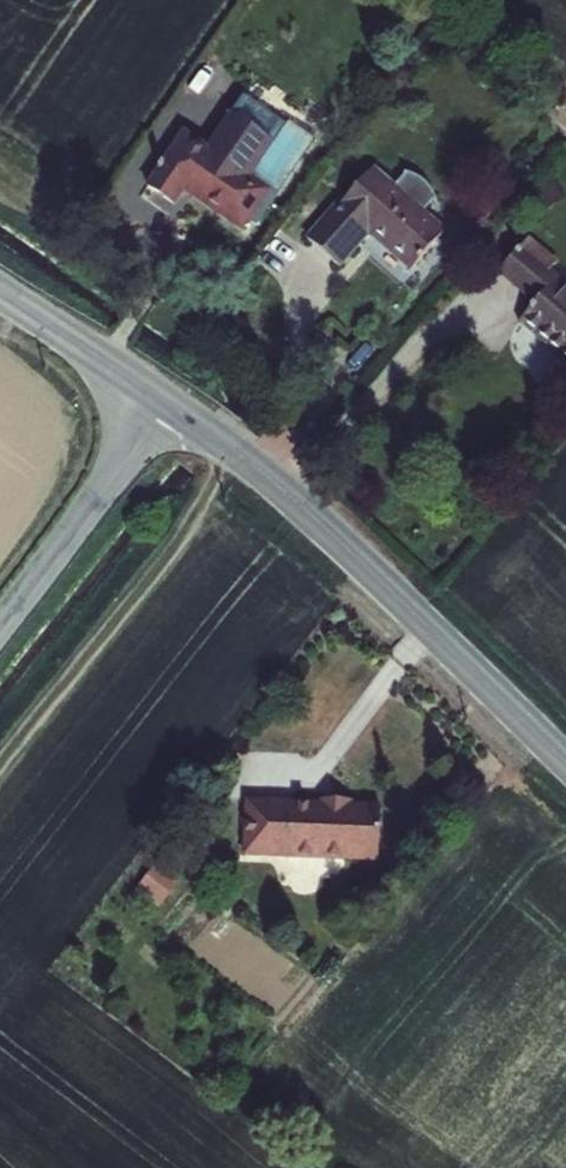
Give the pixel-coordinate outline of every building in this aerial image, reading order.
[(184,191),(243,230),(247,223),(254,213),(268,194),(185,136),(149,187),(174,205),(184,191)] [(356,188),(367,175),(361,168),(349,182),(356,188)] [(394,191),(371,171),(367,175),(356,188),(311,240),(340,265),(366,235),(371,240),(373,237),(377,234),(385,241),(382,244),(411,270),(444,234),(422,215),(436,197),(428,186),(408,175),(394,191)] [(254,213),(247,223),(256,230),(263,220),(254,213)] [(373,237),(382,244),(385,241),(377,234),(373,237)] [(520,321),(565,361),(565,287),(548,271),(554,263),(526,238),(499,269),(536,301),(520,321)] [(321,806),(245,804),(244,856),(380,862),(380,809),(353,808),(352,801),(322,801),(321,806)] [(153,875),(137,895),(158,911),(173,892),(153,875)]
